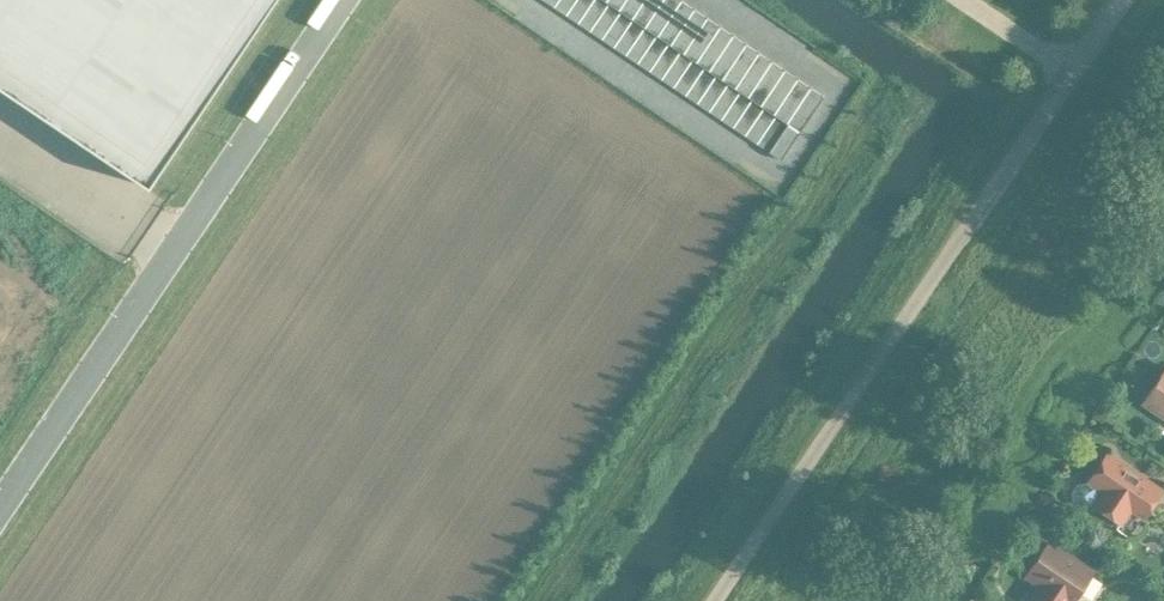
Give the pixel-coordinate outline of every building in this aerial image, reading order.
[(141,183),(147,187),(168,154),(272,0),(0,0),(0,88),(141,183)] [(552,7),(564,15),(575,0),(557,0),(552,7)] [(564,15),(576,23),(592,0),(575,0),(564,15)] [(576,23),(588,31),(607,4),(604,2),(602,0),(592,0),(576,23)] [(604,2),(607,4),(617,10),(624,0),(605,0),(604,2)] [(617,10),(619,12),(630,19),(642,0),(624,0),(617,10)] [(630,19),(631,20),(643,28),(661,0),(642,0),(630,19)] [(643,28),(655,36),(656,36),(680,0),(679,0),(661,0),(643,28)] [(680,0),(656,36),(667,44),(669,45),(693,9),(680,0)] [(607,4),(588,31),(600,39),(619,12),(617,10),(607,4)] [(693,9),(669,45),(678,52),(681,54),(706,18),(693,9)] [(619,12),(600,39),(612,47),(631,20),(630,19),(619,12)] [(706,18),(681,54),(690,60),(694,62),(718,27),(706,18)] [(631,20),(612,47),(624,56),(643,28),(631,20)] [(718,27),(694,62),(702,68),(707,71),(731,35),(718,27)] [(643,28),(624,56),(636,64),(655,36),(643,28)] [(731,35),(707,71),(711,73),(714,76),(720,80),(744,44),(731,35)] [(655,36),(636,64),(648,72),(667,44),(656,36),(655,36)] [(667,44),(648,72),(660,80),(678,52),(669,45),(667,44)] [(744,44),(720,80),(726,84),(733,88),(757,53),(744,44)] [(678,52),(660,80),(672,88),(690,60),(681,54),(678,52)] [(757,53),(733,88),(738,92),(746,97),(770,61),(757,53)] [(690,60),(672,88),(684,96),(702,68),(694,62),(690,60)] [(770,61),(746,97),(750,100),(759,106),(783,70),(770,61)] [(702,68),(684,96),(695,104),(714,76),(711,73),(707,71),(702,68)] [(783,70),(759,106),(762,108),(772,114),(796,79),(784,70),(783,70)] [(714,76),(695,104),(707,112),(726,84),(720,80),(714,76)] [(796,79),(772,114),(774,116),(785,123),(809,87),(796,79)] [(726,84),(707,112),(719,120),(738,92),(733,88),(726,84)] [(809,87),(785,123),(786,124),(798,132),(822,96),(809,87)] [(738,92),(719,120),(731,128),(750,100),(746,97),(738,92)] [(750,100),(731,128),(743,136),(762,108),(759,106),(750,100)] [(762,108),(743,136),(755,144),(774,116),(772,114),(762,108)] [(774,116),(755,144),(767,152),(786,124),(785,123),(774,116)] [(786,124),(767,152),(779,160),(798,132),(786,124)] [(1131,414),(1133,415),(1163,436),(1163,369),(1141,402),(1134,413),(1133,412),(1131,414)] [(1075,484),(1070,492),(1072,502),(1080,507),(1090,505),(1091,502),(1094,504),(1094,505),(1120,523),(1130,508),(1143,517),(1161,490),(1107,454),(1089,481),(1087,484),(1085,483),(1075,484)] [(1048,542),(1025,575),(1027,576),(1029,574),(1041,582),(1028,600),(1072,600),(1092,571),(1090,570),(1088,573),(1048,546),(1050,543),(1048,542)]
